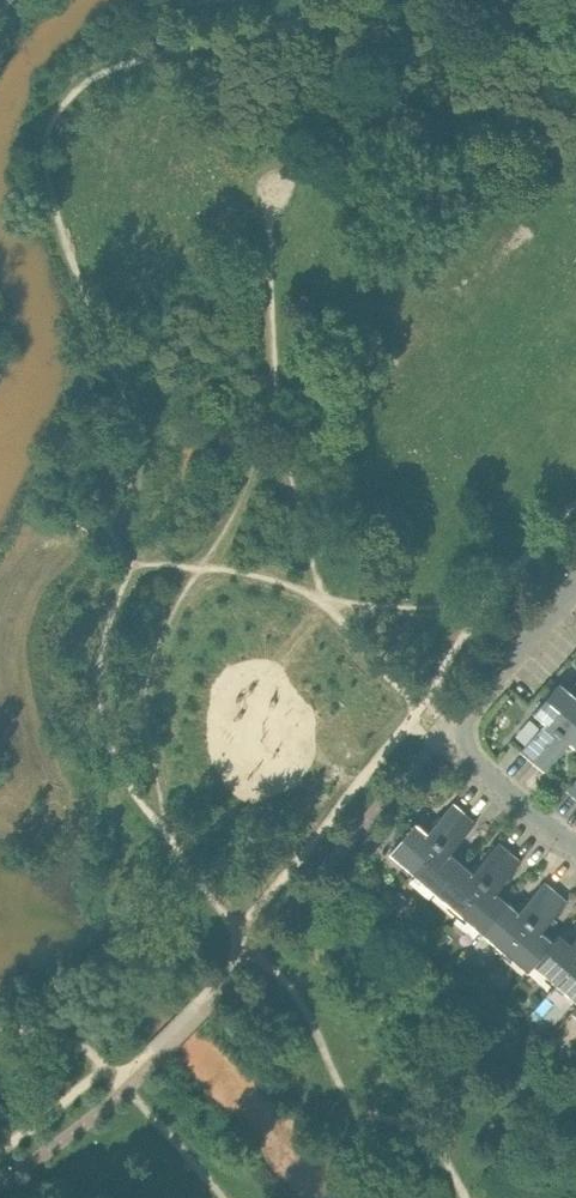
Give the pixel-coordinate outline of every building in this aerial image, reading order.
[(535,711),(546,721),(521,750),(533,760),(575,710),(575,683),(570,689),(560,681),(535,711)] [(533,760),(545,770),(570,740),(575,745),(575,710),(533,760)] [(567,789),(575,796),(575,778),(567,789)] [(428,831),(416,821),(391,851),(414,870),(465,811),(454,801),(428,831)] [(451,851),(477,821),(465,811),(414,870),(437,890),(462,860),(451,851)] [(499,841),(474,870),(462,860),(437,890),(460,910),(511,850),(499,841)] [(497,890),(522,860),(511,850),(460,910),(483,929),(508,900),(497,890)] [(545,880),(519,910),(508,900),(483,929),(506,949),(556,890),(545,880)] [(568,900),(556,890),(506,949),(530,970),(535,964),(534,963),(554,940),(553,939),(542,929),(568,900)] [(553,939),(554,940),(534,963),(535,964),(557,983),(575,961),(575,936),(571,942),(559,932),(553,939)] [(557,983),(575,999),(575,961),(557,983)]
